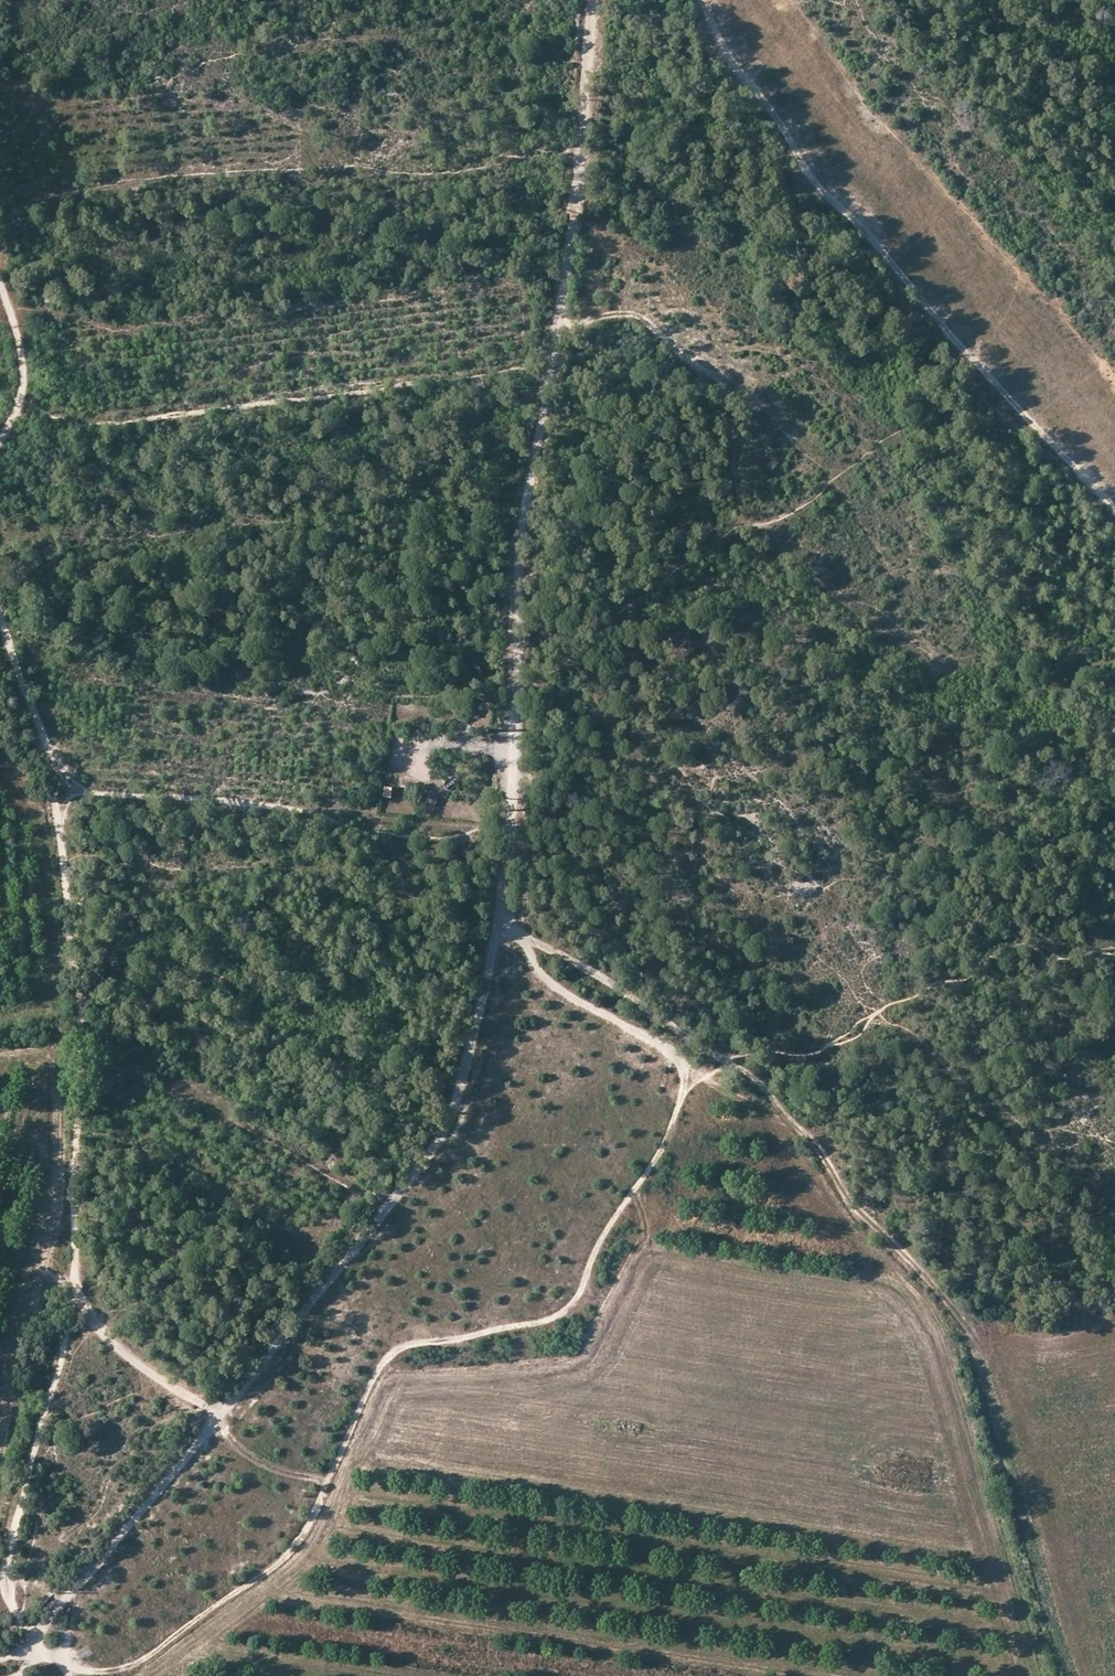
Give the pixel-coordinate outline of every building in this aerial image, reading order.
[(383,798),(391,799),(393,789),(384,787),(383,798)]
